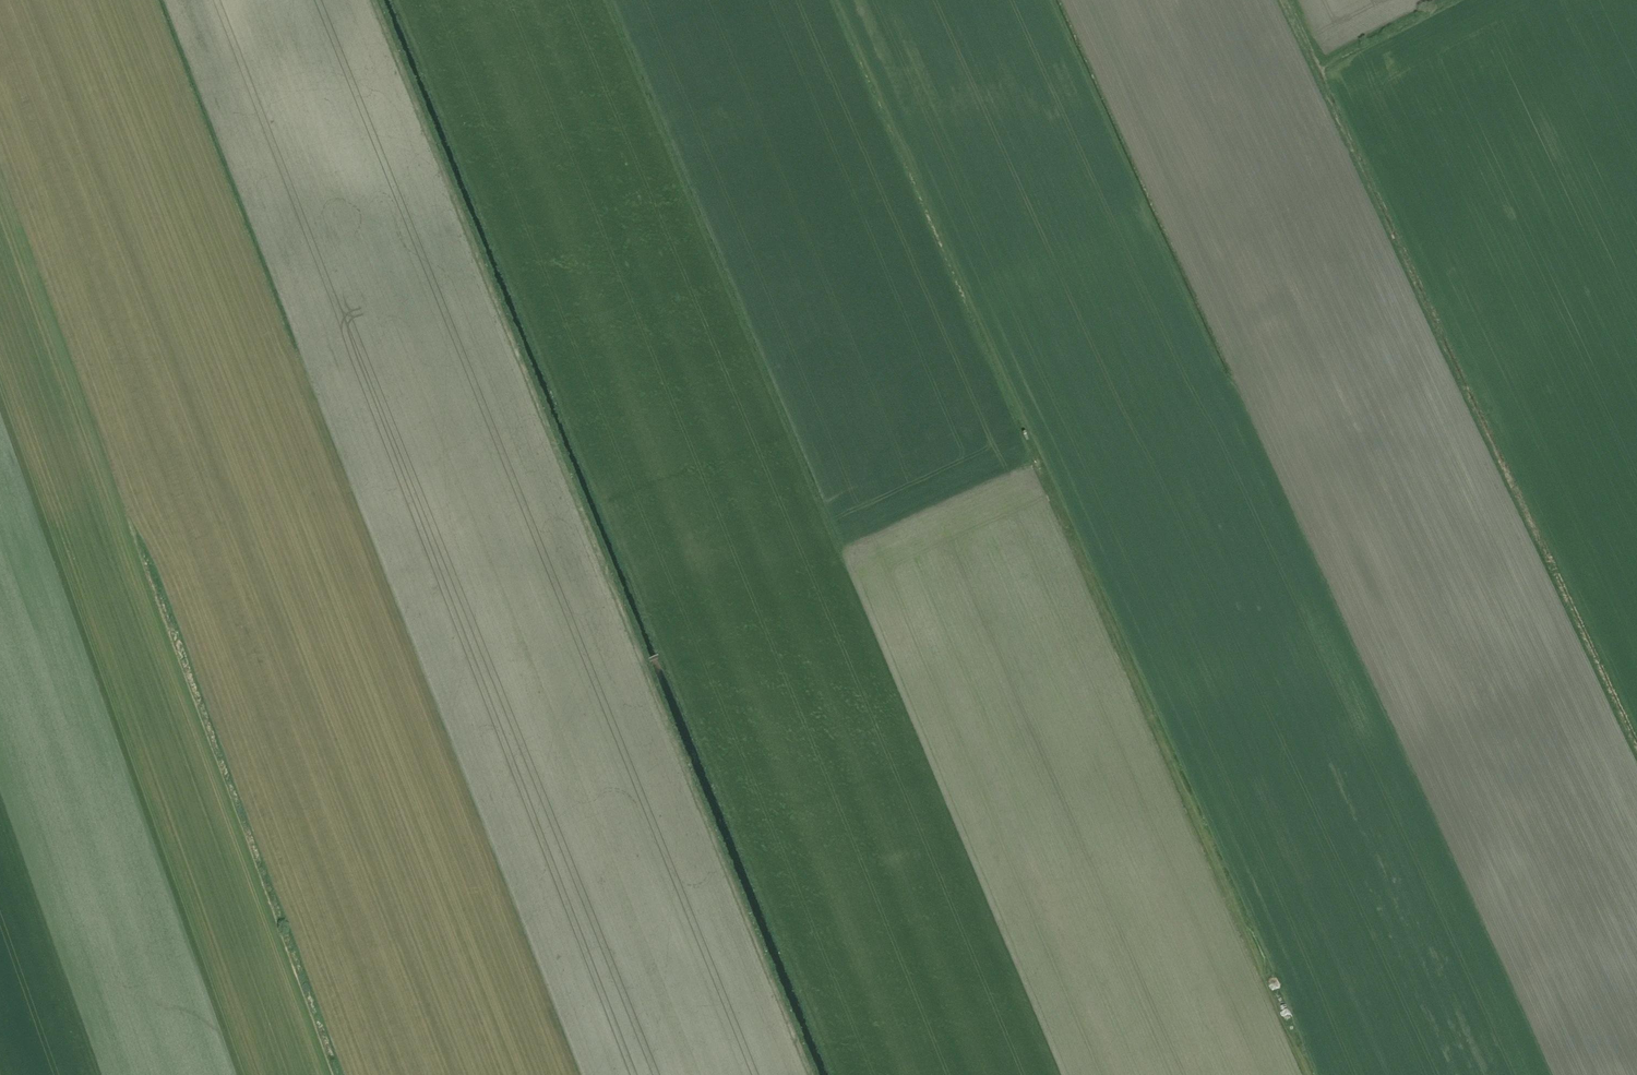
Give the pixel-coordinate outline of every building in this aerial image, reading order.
[(1286,1014),(1290,1012),(1285,1002),(1281,1004),(1286,1014)]
